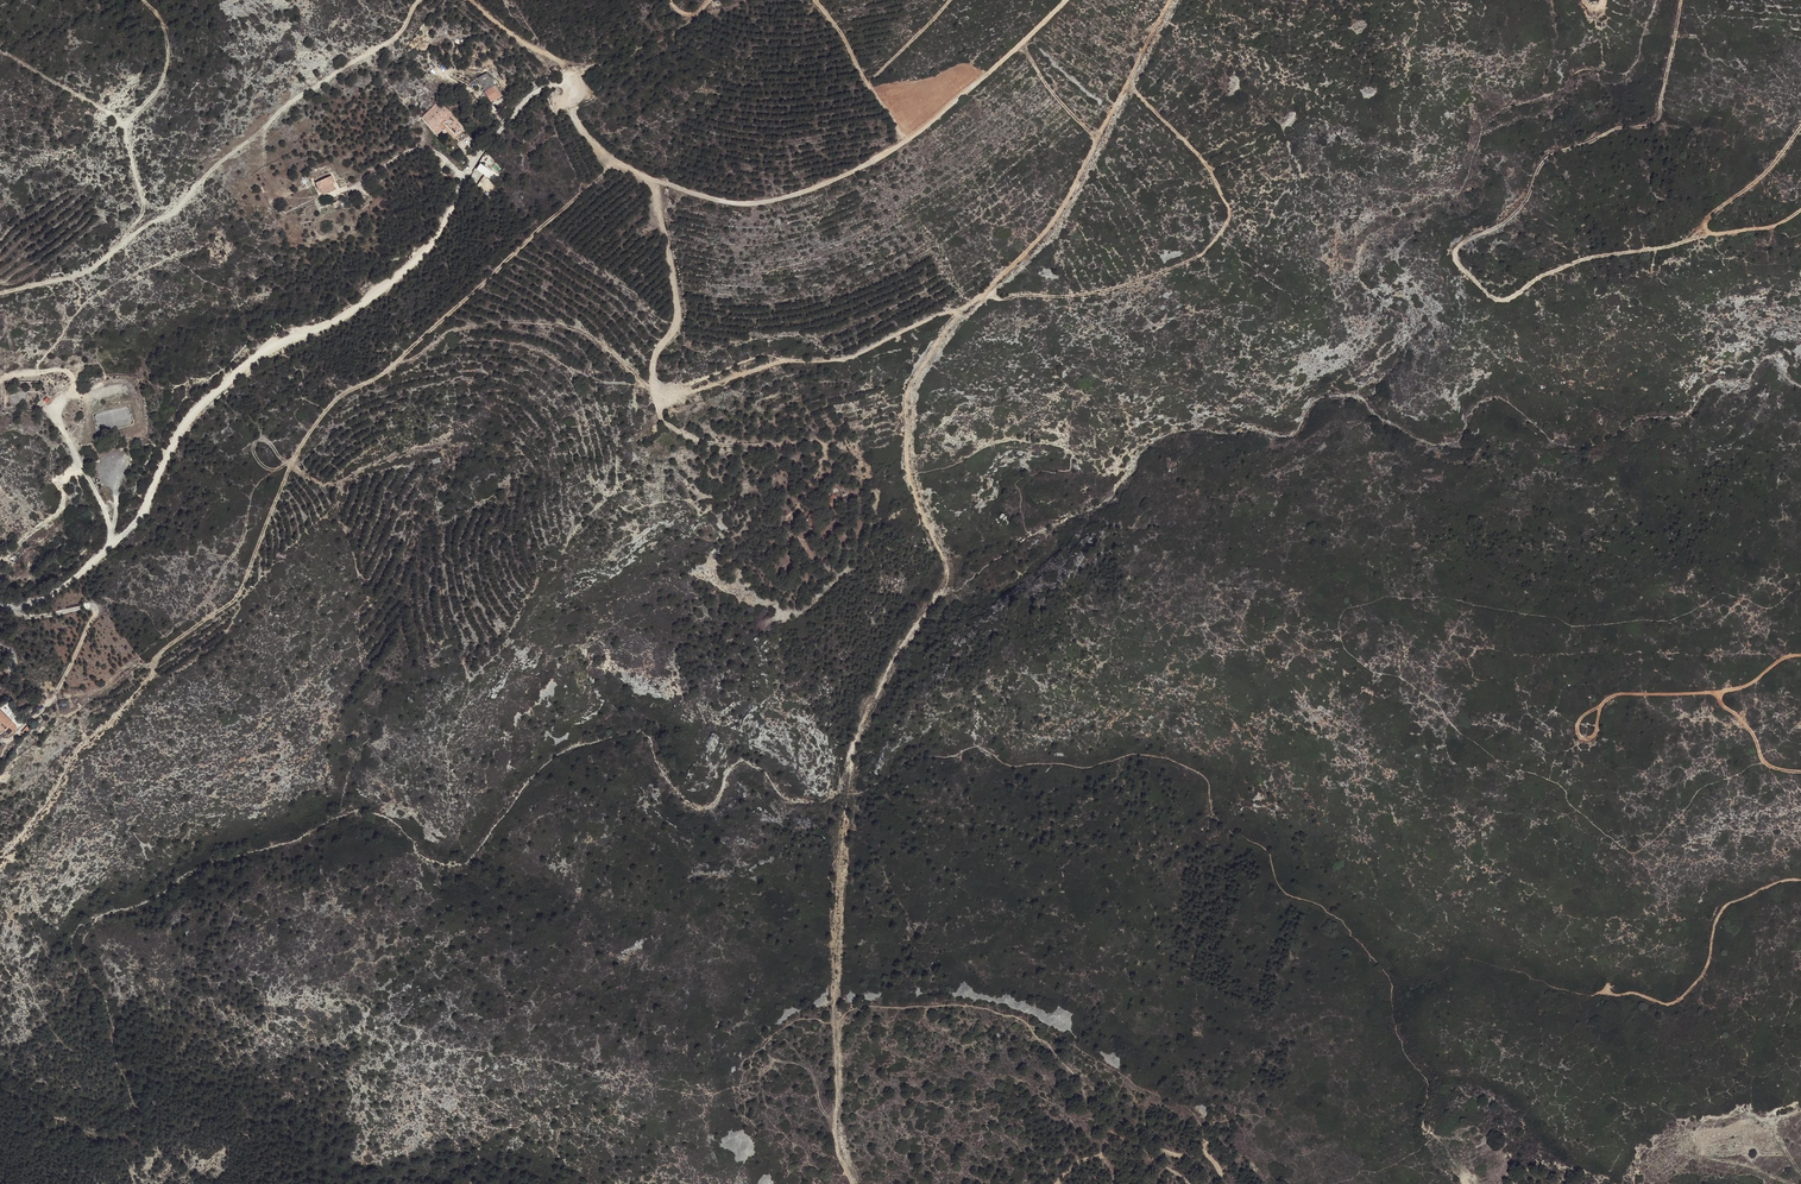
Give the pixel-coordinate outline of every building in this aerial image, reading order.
[(494,87),(484,92),(490,102),(500,97),(494,87)] [(441,104),(437,100),(435,102),(436,103),(421,118),(427,126),(431,122),(435,125),(448,112),(440,104),(441,104)] [(454,125),(449,129),(455,138),(460,134),(456,127),(459,125),(455,120),(452,123),(454,125)] [(427,126),(431,131),(436,126),(435,125),(431,122),(427,126)] [(489,171),(479,165),(476,170),(486,177),(489,171)] [(331,176),(315,183),(318,189),(319,189),(322,195),(334,189),(332,183),(334,182),(331,176)] [(26,398),(26,396),(26,395),(25,393),(25,392),(24,390),(22,389),(21,388),(19,388),(18,388),(16,388),(15,388),(13,389),(12,390),(11,391),(10,392),(9,394),(9,395),(9,397),(9,399),(10,400),(11,402),(12,403),(13,404),(15,404),(16,405),(18,405),(19,405),(21,404),(22,403),(24,402),(25,401),(25,399),(26,398)] [(816,513),(812,511),(808,519),(809,520),(808,523),(814,527),(822,513),(817,511),(816,513)] [(2,733),(7,737),(14,729),(10,724),(2,716),(0,717),(0,731),(2,733)]
